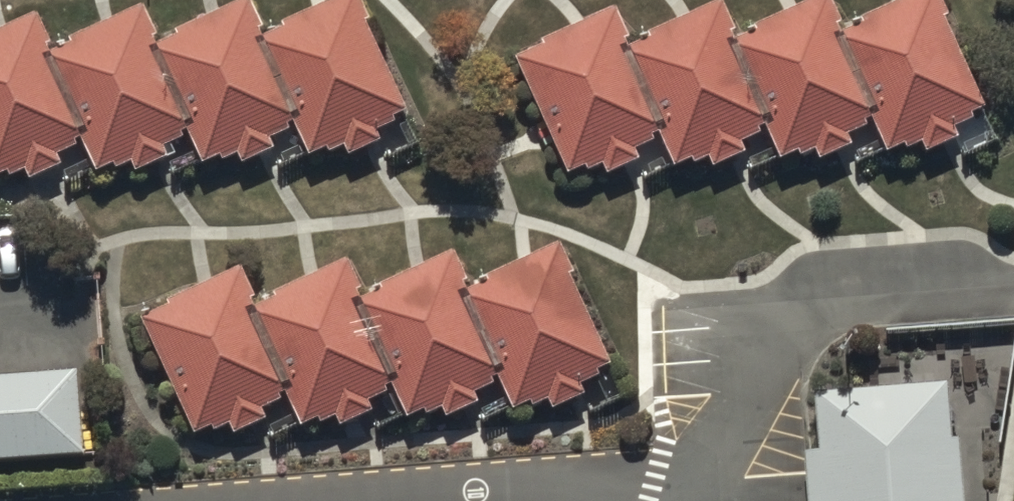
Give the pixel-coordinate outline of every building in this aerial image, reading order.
[(725,35),(760,115),(774,146),(868,105),(836,32),(822,0),(805,0),(725,35)] [(836,32),(868,105),(883,138),(968,100),(923,0),(907,0),(836,32)] [(244,1),(149,43),(185,123),(199,154),(293,112),(261,40),(244,1)] [(345,2),(261,40),(293,112),(308,145),(393,107),(345,2)] [(711,4),(623,43),(658,122),(672,153),(760,115),(725,35),(711,4)] [(136,12),(48,50),(83,130),(97,161),(185,123),(149,43),(136,12)] [(610,14),(517,54),(564,163),(658,122),(623,43),(610,14)] [(0,37),(0,166),(83,130),(48,50),(35,21),(0,37)] [(446,254),(352,295),(387,375),(401,407),(496,365),(463,292),(446,254)] [(548,254),(463,292),(496,365),(511,398),(595,360),(548,254)] [(339,265),(251,303),(285,382),(299,414),(387,375),(352,295),(339,265)] [(238,274),(144,315),(192,423),(285,382),(251,303),(238,274)] [(0,375),(0,460),(81,455),(76,370),(0,375)] [(807,394),(815,500),(946,500),(936,383),(807,394)]
